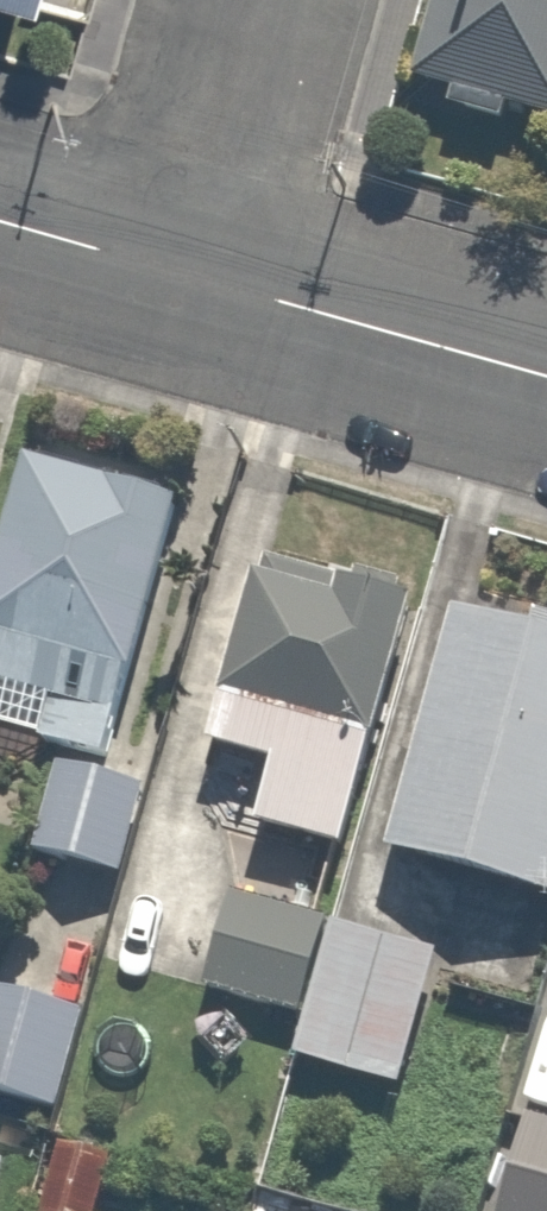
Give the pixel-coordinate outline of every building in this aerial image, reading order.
[(409,83),(546,122),(546,0),(432,0),(409,83)] [(139,445),(124,495),(32,468),(0,577),(0,721),(121,756),(206,464),(139,445)] [(351,852),(425,594),(266,548),(206,755),(264,772),(249,823),(351,852)] [(451,604),(385,851),(546,895),(546,630),(451,604)] [(145,778),(63,757),(36,862),(119,883),(145,778)] [(381,1096),(430,942),(336,913),(333,923),(231,890),(200,987),(296,1017),(281,1064),(381,1096)] [(0,991),(0,1099),(64,1114),(87,1010),(0,991)] [(503,1210),(546,1210),(546,1108),(535,1105),(503,1210)] [(134,1160),(53,1139),(34,1210),(121,1210),(134,1160)] [(12,1154),(0,1151),(0,1196),(12,1154)]
